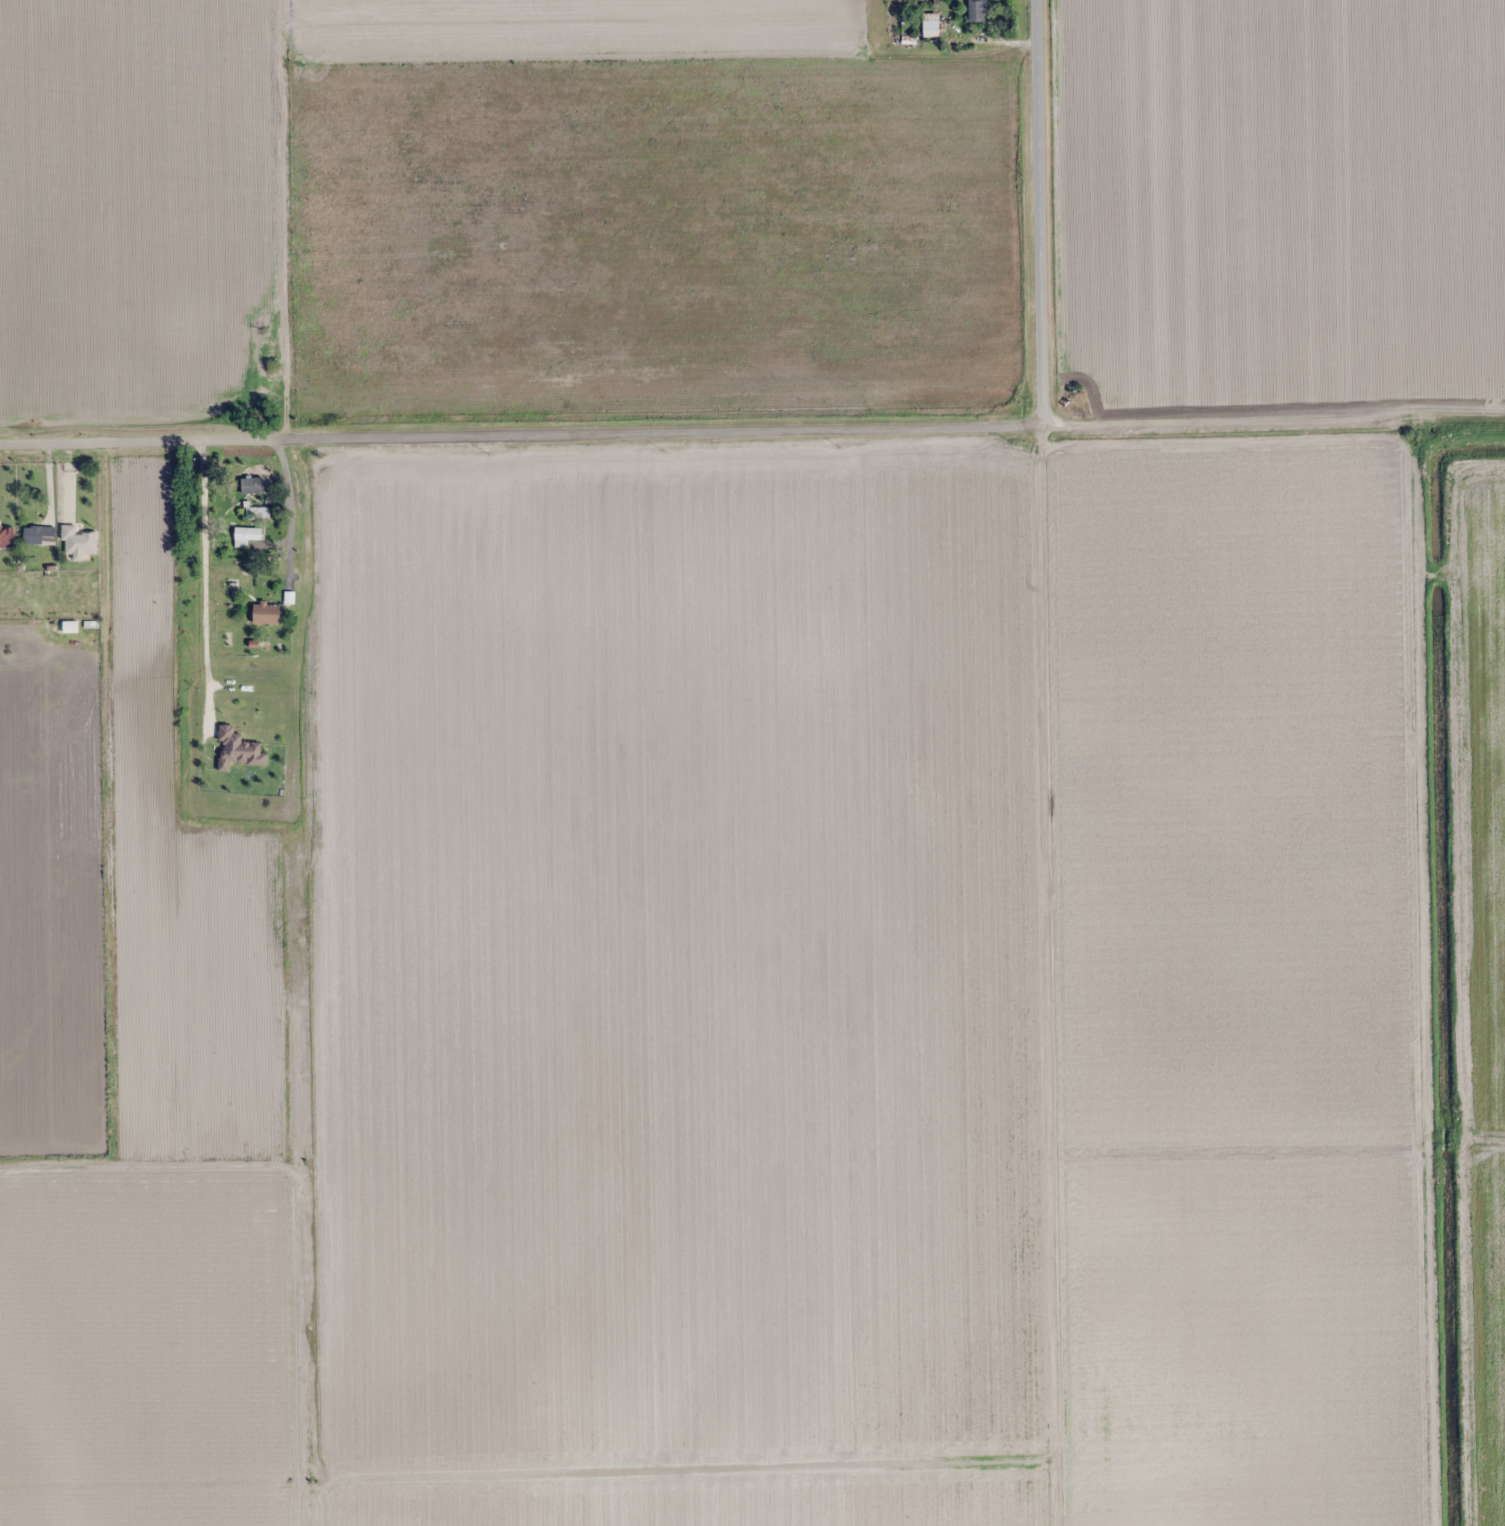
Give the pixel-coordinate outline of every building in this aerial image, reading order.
[(969,21),(988,21),(988,0),(969,0),(969,21)] [(924,13),(924,36),(940,36),(940,13),(924,13)] [(242,493),(264,493),(264,478),(242,478),(242,493)] [(55,526),(24,526),(24,546),(55,546),(55,526)] [(74,560),(85,560),(85,554),(97,554),(97,533),(77,533),(77,526),(64,526),(64,553),(74,553),(74,560)] [(0,527),(0,548),(14,548),(14,527),(0,527)] [(235,546),(263,546),(263,527),(235,527),(235,546)] [(280,595),(272,595),(271,637),(279,637),(280,595)] [(219,771),(231,772),(232,764),(267,765),(268,754),(262,754),(262,744),(243,743),(243,734),(234,734),(234,726),(221,725),(219,771)]
